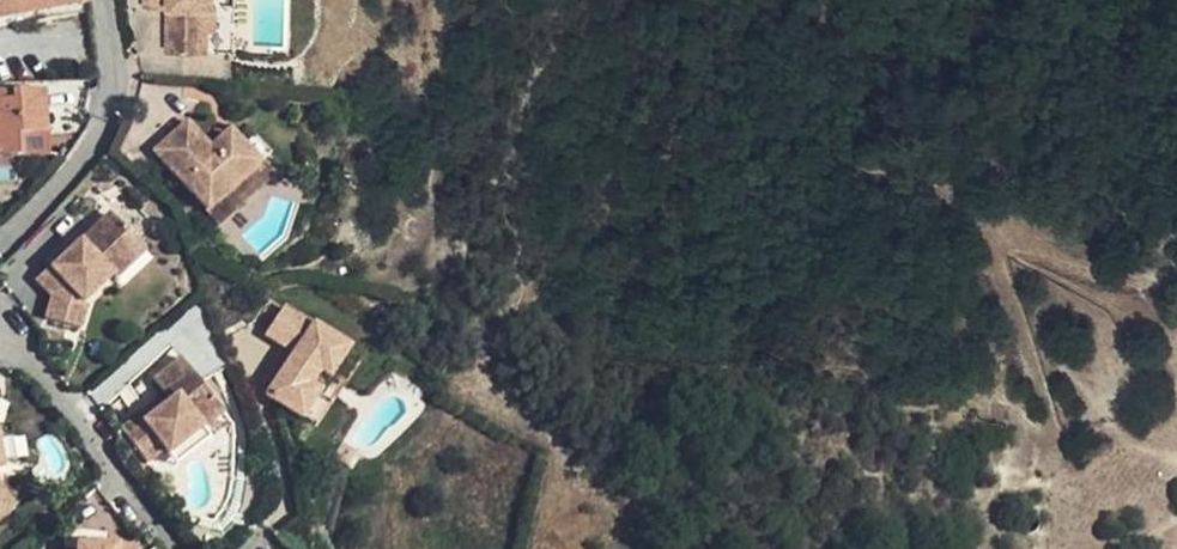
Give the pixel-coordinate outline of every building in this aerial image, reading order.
[(26,19),(28,29),(57,23),(54,13),(87,7),(86,0),(0,0),(0,24),(26,19)] [(168,5),(168,52),(207,52),(206,28),(202,28),(202,5),(211,5),(211,0),(168,0),(168,5)] [(215,5),(211,5),(202,5),(202,28),(206,28),(215,28),(215,5)] [(57,23),(89,17),(87,7),(54,13),(57,23)] [(15,91),(15,104),(0,104),(0,160),(22,159),(22,135),(47,134),(45,91),(15,91)] [(15,91),(0,91),(0,104),(15,104),(15,91)] [(229,127),(216,139),(207,147),(198,138),(184,122),(152,152),(208,213),(261,163),(244,144),(229,127)] [(207,147),(216,139),(207,129),(198,138),(207,147)] [(255,134),(244,144),(261,163),(272,153),(255,134)] [(261,163),(208,213),(219,226),(284,167),(272,153),(261,163)] [(52,298),(46,320),(81,329),(87,306),(85,304),(114,276),(108,269),(137,242),(111,215),(52,270),(50,267),(36,280),(52,298)] [(137,242),(108,269),(114,276),(118,280),(147,253),(137,242)] [(298,353),(318,323),(289,305),(270,334),(298,353)] [(356,347),(318,323),(298,353),(269,398),(304,420),(309,412),(326,384),(317,378),(327,363),(340,371),(356,347)] [(156,412),(200,380),(184,356),(157,376),(169,394),(152,406),(156,412)] [(352,379),(340,371),(327,363),(317,378),(326,384),(309,412),(324,422),(352,379)] [(208,431),(227,417),(200,380),(156,412),(152,406),(125,425),(150,461),(169,448),(174,455),(208,431)] [(216,442),(208,431),(174,455),(182,467),(216,442)] [(0,435),(0,459),(14,458),(10,434),(0,435)] [(360,449),(345,441),(337,456),(352,465),(360,449)] [(12,507),(0,493),(0,517),(12,507)]
